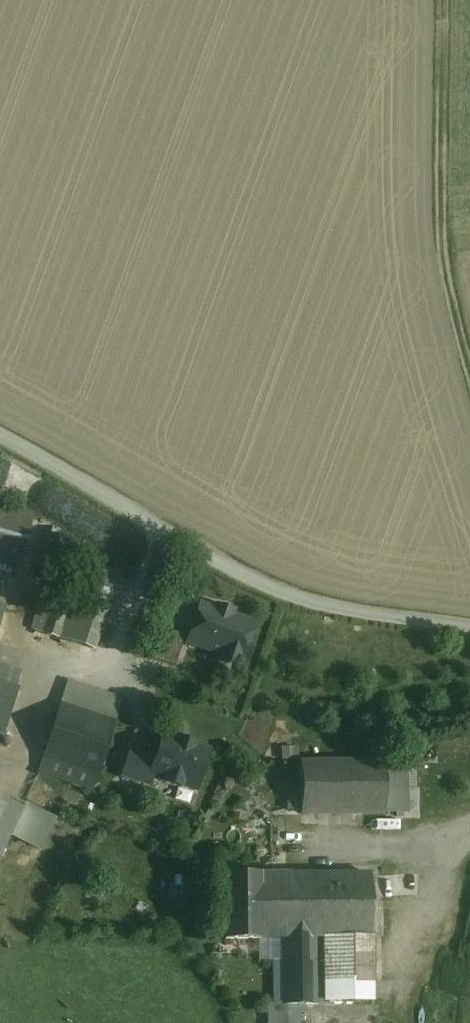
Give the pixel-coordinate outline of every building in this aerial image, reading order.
[(0,508),(0,558),(18,563),(30,516),(0,508)] [(122,566),(86,554),(74,590),(108,601),(122,566)] [(57,584),(42,632),(59,637),(74,590),(57,584)] [(108,601),(74,590),(59,637),(93,648),(108,601)] [(233,611),(218,606),(216,611),(200,605),(188,642),(220,653),(218,659),(240,666),(242,660),(246,662),(254,638),(250,637),(254,624),(231,616),(233,611)] [(185,636),(162,628),(152,658),(175,666),(185,636)] [(0,664),(0,734),(21,670),(0,664)] [(123,698),(67,680),(60,703),(61,703),(128,725),(130,725),(135,707),(121,702),(123,698)] [(128,725),(61,703),(43,757),(104,779),(157,798),(160,788),(175,740),(130,725),(128,725)] [(104,779),(43,757),(39,771),(100,792),(104,779)] [(404,760),(300,760),(300,782),(301,809),(301,813),(404,812),(404,760)] [(300,782),(287,781),(287,808),(301,809),(300,782)] [(23,808),(0,797),(0,856),(23,808)] [(259,873),(224,873),(225,939),(260,938),(260,936),(259,874),(259,873)] [(371,874),(298,875),(297,874),(259,874),(260,936),(281,936),(317,936),(372,935),(371,874)] [(372,935),(317,936),(317,981),(372,981),(372,935)] [(281,936),(281,952),(268,952),(268,961),(280,961),(282,1003),(267,1003),(267,1022),(288,1022),(288,1004),(304,1004),(317,1004),(317,981),(317,936),(281,936)] [(372,981),(317,981),(317,1004),(323,1004),(323,1000),(372,999),(372,981)] [(304,1004),(288,1004),(288,1022),(299,1022),(299,1012),(304,1012),(304,1004)]
